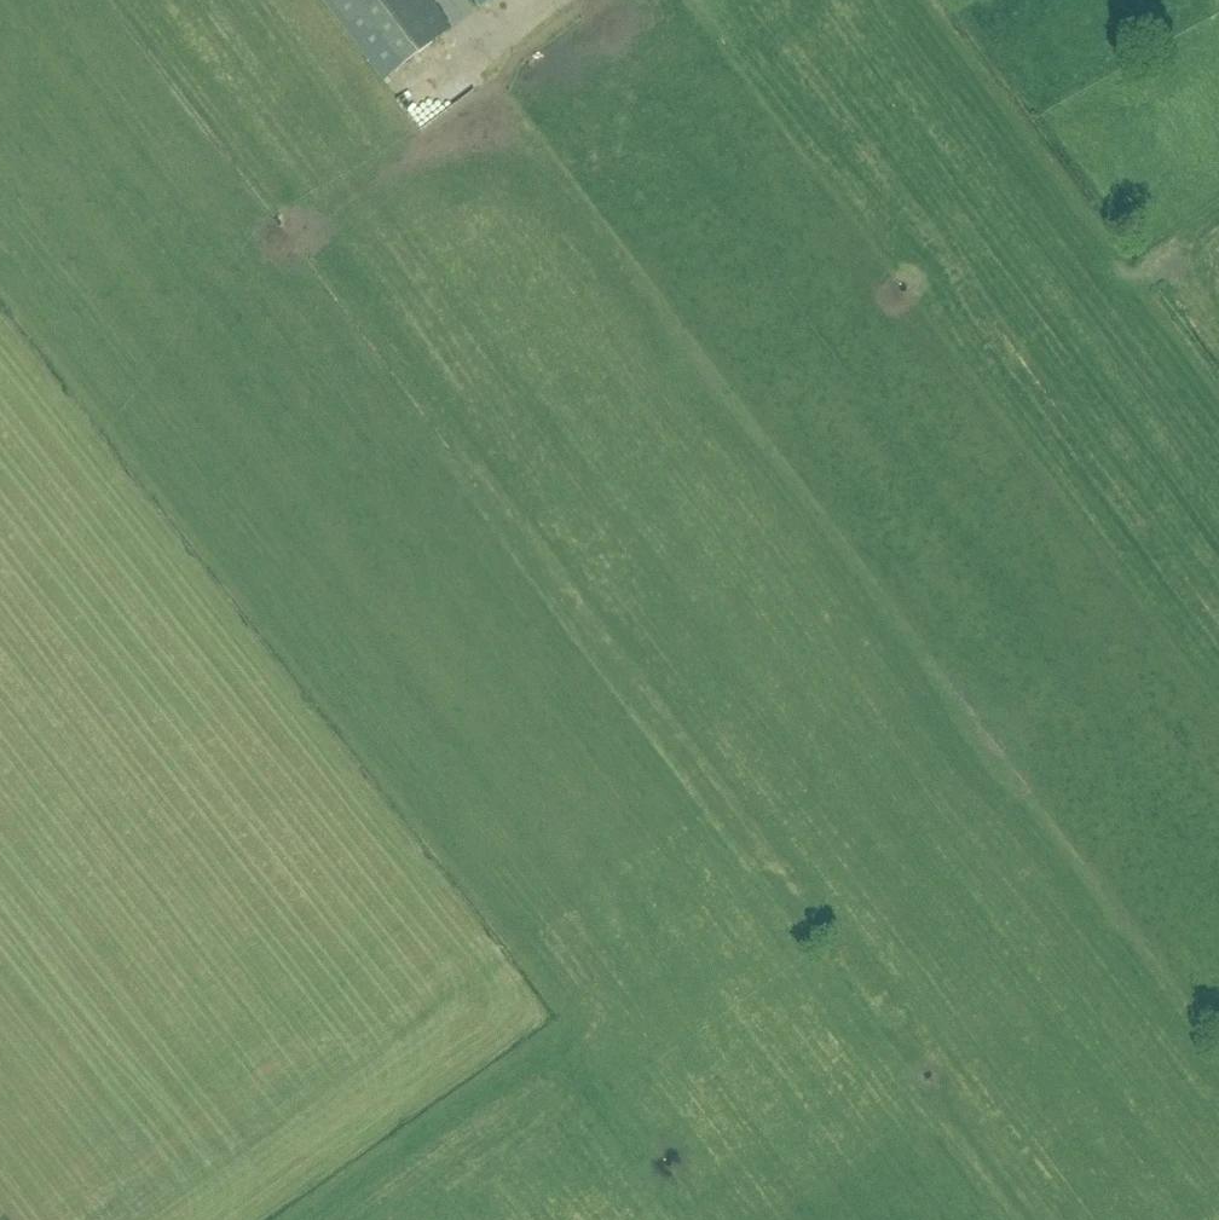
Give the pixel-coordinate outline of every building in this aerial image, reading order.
[(386,74),(450,24),(432,0),(328,0),(386,74)]
